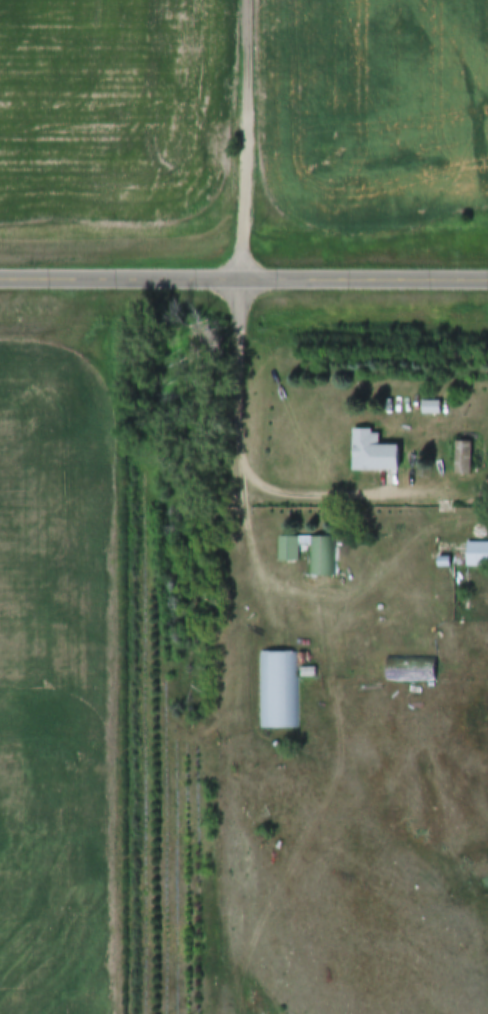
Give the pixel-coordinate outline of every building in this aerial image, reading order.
[(443,402),(426,402),(426,413),(443,413),(443,402)] [(357,470),(403,470),(403,444),(383,444),(383,430),(357,430),(357,470)] [(456,474),(474,474),(474,441),(456,441),(456,474)] [(336,576),(336,537),(282,537),(282,563),(302,563),(302,546),(313,546),(313,576),(336,576)] [(470,543),(470,568),(487,568),(487,543),(470,543)] [(260,653),(260,729),(299,729),(299,653),(260,653)] [(439,659),(390,659),(390,682),(439,682),(439,659)]
